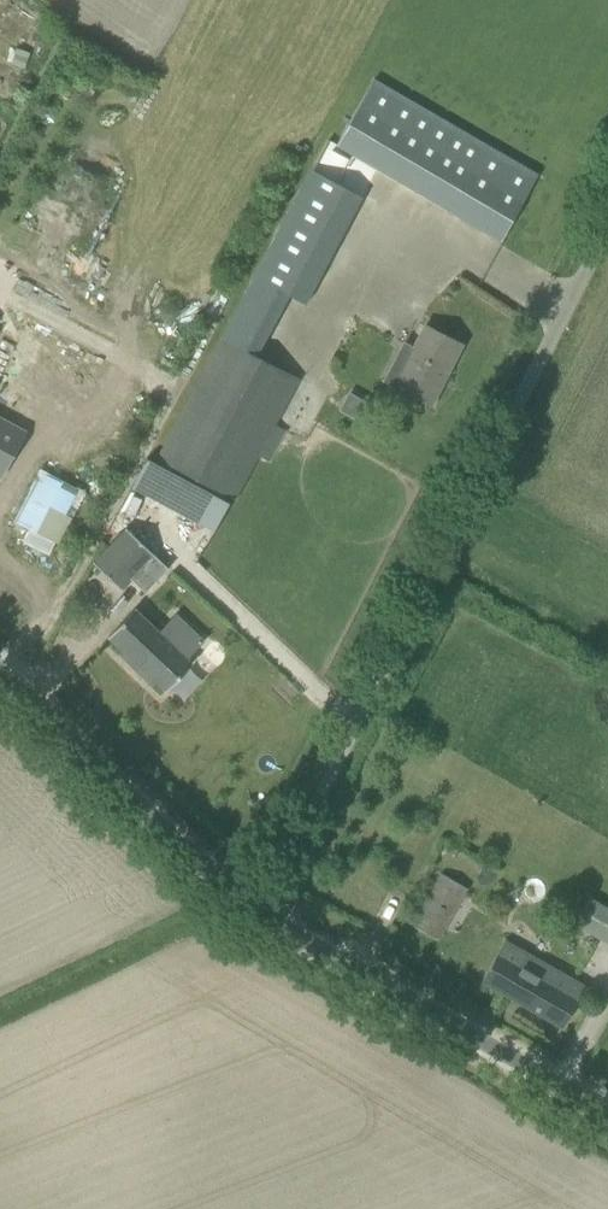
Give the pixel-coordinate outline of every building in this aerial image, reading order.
[(501,241),(538,174),(513,160),(476,227),(501,241)] [(299,378),(278,367),(258,358),(290,297),(306,305),(330,259),(276,231),(155,458),(213,488),(235,499),(258,455),(270,461),(286,430),(275,424),(299,378)] [(462,344),(440,333),(422,324),(392,384),(431,404),(441,385),(438,384),(442,378),(444,379),(462,344)] [(13,438),(0,431),(0,463),(13,438)] [(19,539),(52,554),(82,488),(35,466),(11,520),(25,526),(19,539)] [(146,593),(169,568),(127,528),(94,563),(122,590),(132,579),(146,593)] [(152,683),(181,653),(135,609),(109,636),(135,660),(131,664),(152,683)] [(438,939),(468,886),(442,871),(412,924),(438,939)] [(595,936),(607,943),(607,912),(595,936)] [(505,940),(498,953),(483,980),(562,1025),(577,999),(573,997),(581,984),(505,940)]
